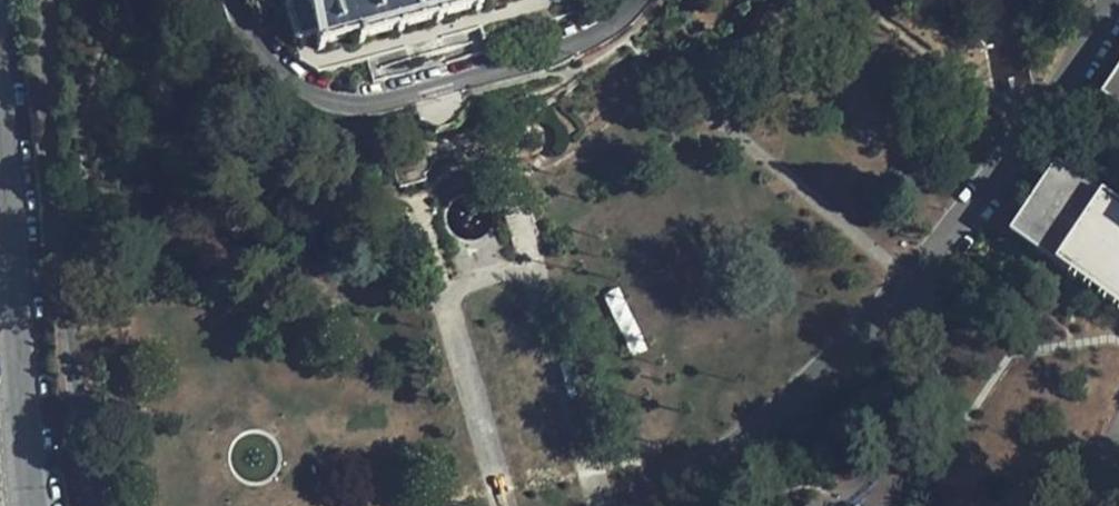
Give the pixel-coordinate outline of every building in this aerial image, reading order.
[(304,10),(286,16),(297,53),(315,47),(318,58),(325,56),(324,53),(354,43),(357,54),(364,51),(363,46),(471,15),(474,21),(483,19),(481,11),(512,1),(515,6),(522,3),(520,0),(301,0),(304,10)] [(1107,102),(1118,110),(1118,85),(1107,102)] [(1061,172),(1015,238),(1118,310),(1118,211),(1061,172)]
